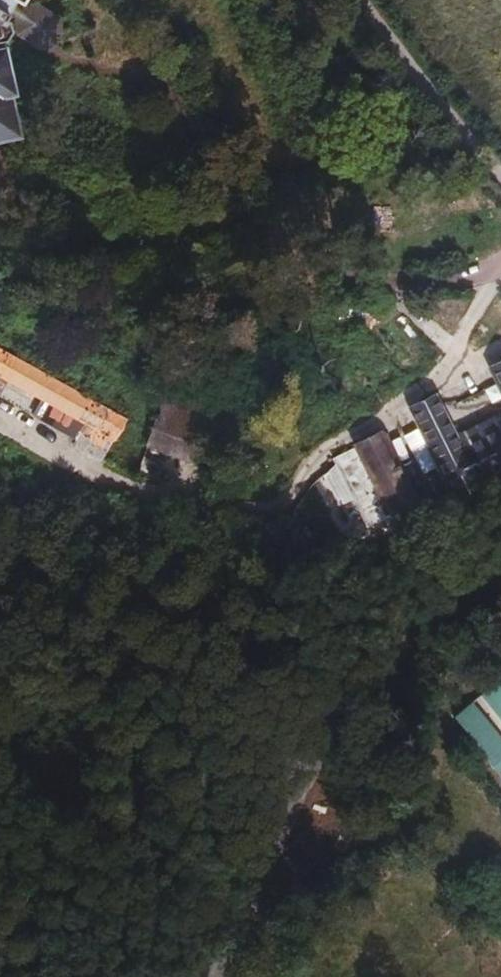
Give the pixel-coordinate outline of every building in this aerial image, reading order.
[(60,43),(57,7),(22,10),(25,45),(60,43)] [(18,135),(12,104),(19,102),(10,57),(3,58),(0,42),(0,138),(18,135)] [(114,440),(123,420),(0,351),(0,376),(114,440)] [(490,370),(500,393),(500,364),(490,370)] [(150,435),(145,447),(216,472),(239,409),(169,382),(150,435)] [(458,446),(433,398),(410,410),(452,495),(475,483),(473,479),(500,465),(500,425),(458,446)] [(380,437),(331,460),(366,528),(383,520),(393,540),(424,525),(380,437)] [(401,549),(289,526),(286,540),(285,549),(396,571),(401,549)] [(455,727),(500,782),(500,687),(455,727)] [(347,831),(339,848),(350,852),(358,835),(347,831)]
